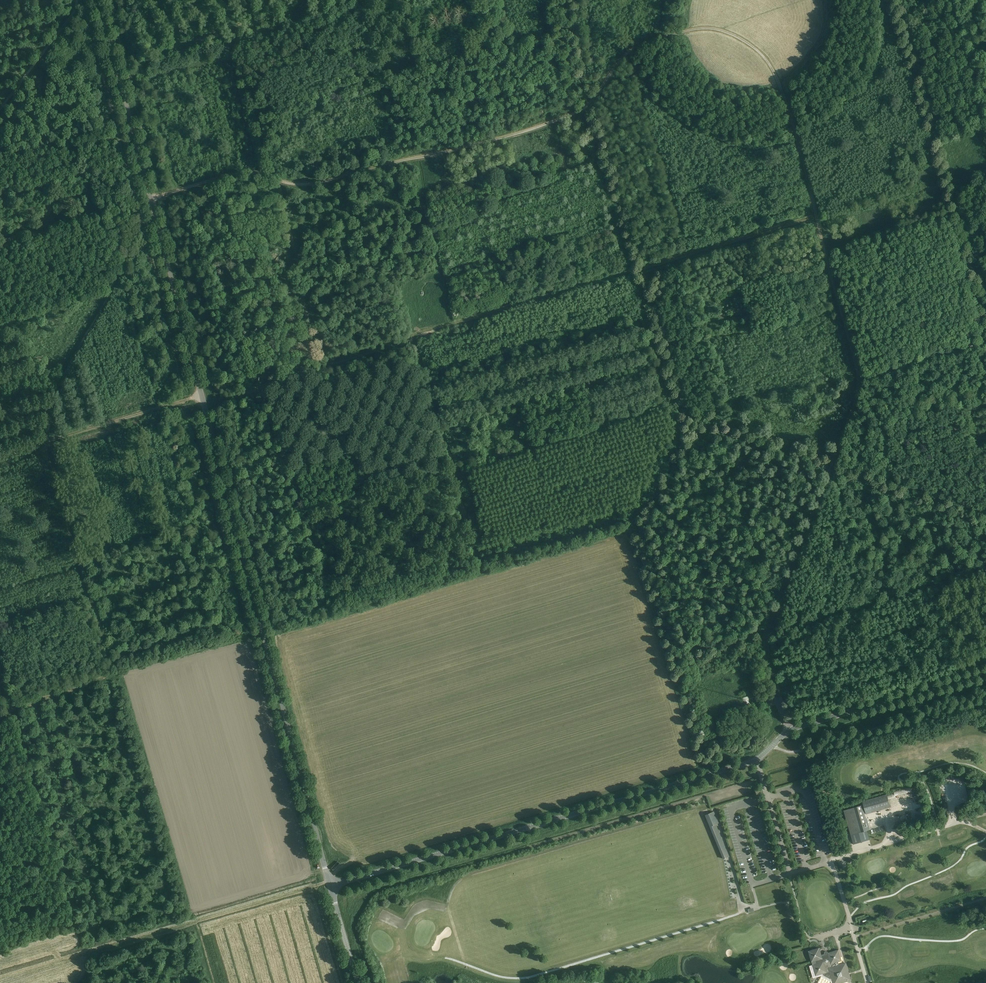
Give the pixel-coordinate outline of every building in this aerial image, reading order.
[(866,814),(890,807),(887,794),(863,801),(866,814)] [(864,831),(869,829),(870,829),(867,818),(866,818),(862,806),(844,811),(851,835),(864,831)] [(913,807),(913,814),(916,814),(917,818),(924,817),(923,806),(913,807)] [(705,815),(710,826),(718,823),(713,812),(705,815)] [(733,889),(740,885),(732,870),(730,871),(730,872),(726,875),(729,881),(733,880),(734,882),(731,883),(733,886),(730,887),(732,889),(729,891),(732,895),(738,892),(737,889),(734,891),(733,889)] [(820,948),(819,948),(809,951),(812,962),(815,961),(816,964),(813,965),(816,976),(823,974),(823,975),(830,979),(832,978),(833,982),(841,982),(850,981),(851,978),(846,962),(845,963),(844,963),(839,964),(838,961),(842,960),(839,949),(821,954),(820,948)]
